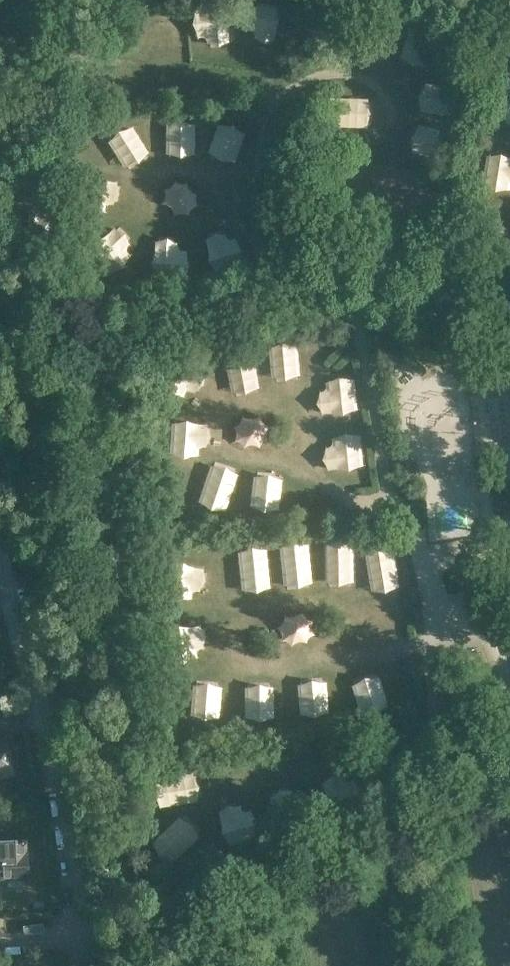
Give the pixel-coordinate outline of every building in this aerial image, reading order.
[(12,772),(4,737),(0,737),(0,775),(12,772)] [(27,877),(25,838),(0,839),(0,878),(27,877)]
